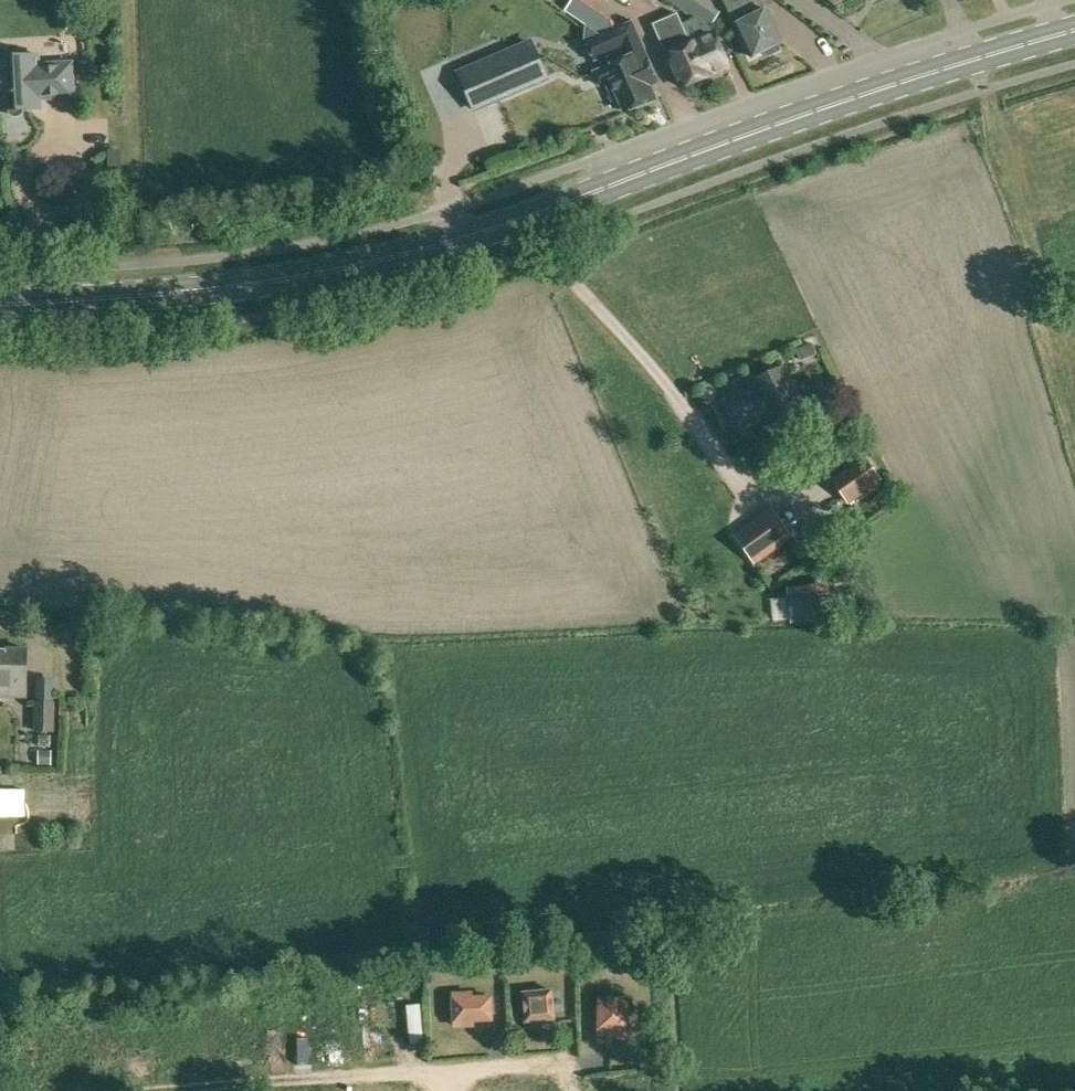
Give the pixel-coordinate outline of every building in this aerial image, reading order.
[(569,14),(589,28),(598,34),(600,33),(602,35),(614,30),(609,20),(603,23),(610,13),(592,1),(592,0),(574,0),(571,5),(573,7),(569,14)] [(782,43),(765,9),(758,13),(752,1),(749,2),(748,0),(724,0),(751,57),(782,43)] [(707,9),(705,12),(694,5),(688,12),(707,27),(715,16),(707,9)] [(714,35),(696,43),(696,42),(690,44),(677,13),(652,24),(666,55),(681,87),(711,75),(710,73),(727,66),(714,35)] [(589,28),(584,42),(593,63),(609,56),(613,66),(593,74),(599,87),(606,83),(611,94),(616,92),(625,113),(655,100),(647,82),(653,79),(655,83),(657,82),(649,65),(651,64),(632,22),(614,30),(602,35),(600,33),(598,34),(589,28)] [(457,74),(472,109),(530,84),(515,49),(457,74)] [(76,99),(74,64),(41,66),(41,57),(10,58),(10,53),(0,54),(0,112),(35,110),(34,101),(76,99)] [(121,148),(109,148),(109,169),(120,170),(121,148)] [(804,409),(785,366),(752,381),(755,388),(725,402),(737,429),(767,416),(771,424),(804,409)] [(880,479),(865,457),(832,481),(848,502),(880,479)] [(791,537),(770,508),(735,534),(755,563),(791,537)] [(832,618),(829,592),(787,597),(790,623),(832,618)] [(0,650),(0,696),(26,697),(26,649),(5,649),(5,650),(0,650)] [(53,703),(36,703),(35,732),(53,732),(53,703)] [(551,990),(522,993),(525,1022),(554,1019),(551,990)] [(453,994),(454,1026),(473,1025),(472,1020),(491,1019),(490,997),(471,998),(471,993),(453,994)] [(599,997),(597,1034),(625,1035),(626,998),(599,997)]
